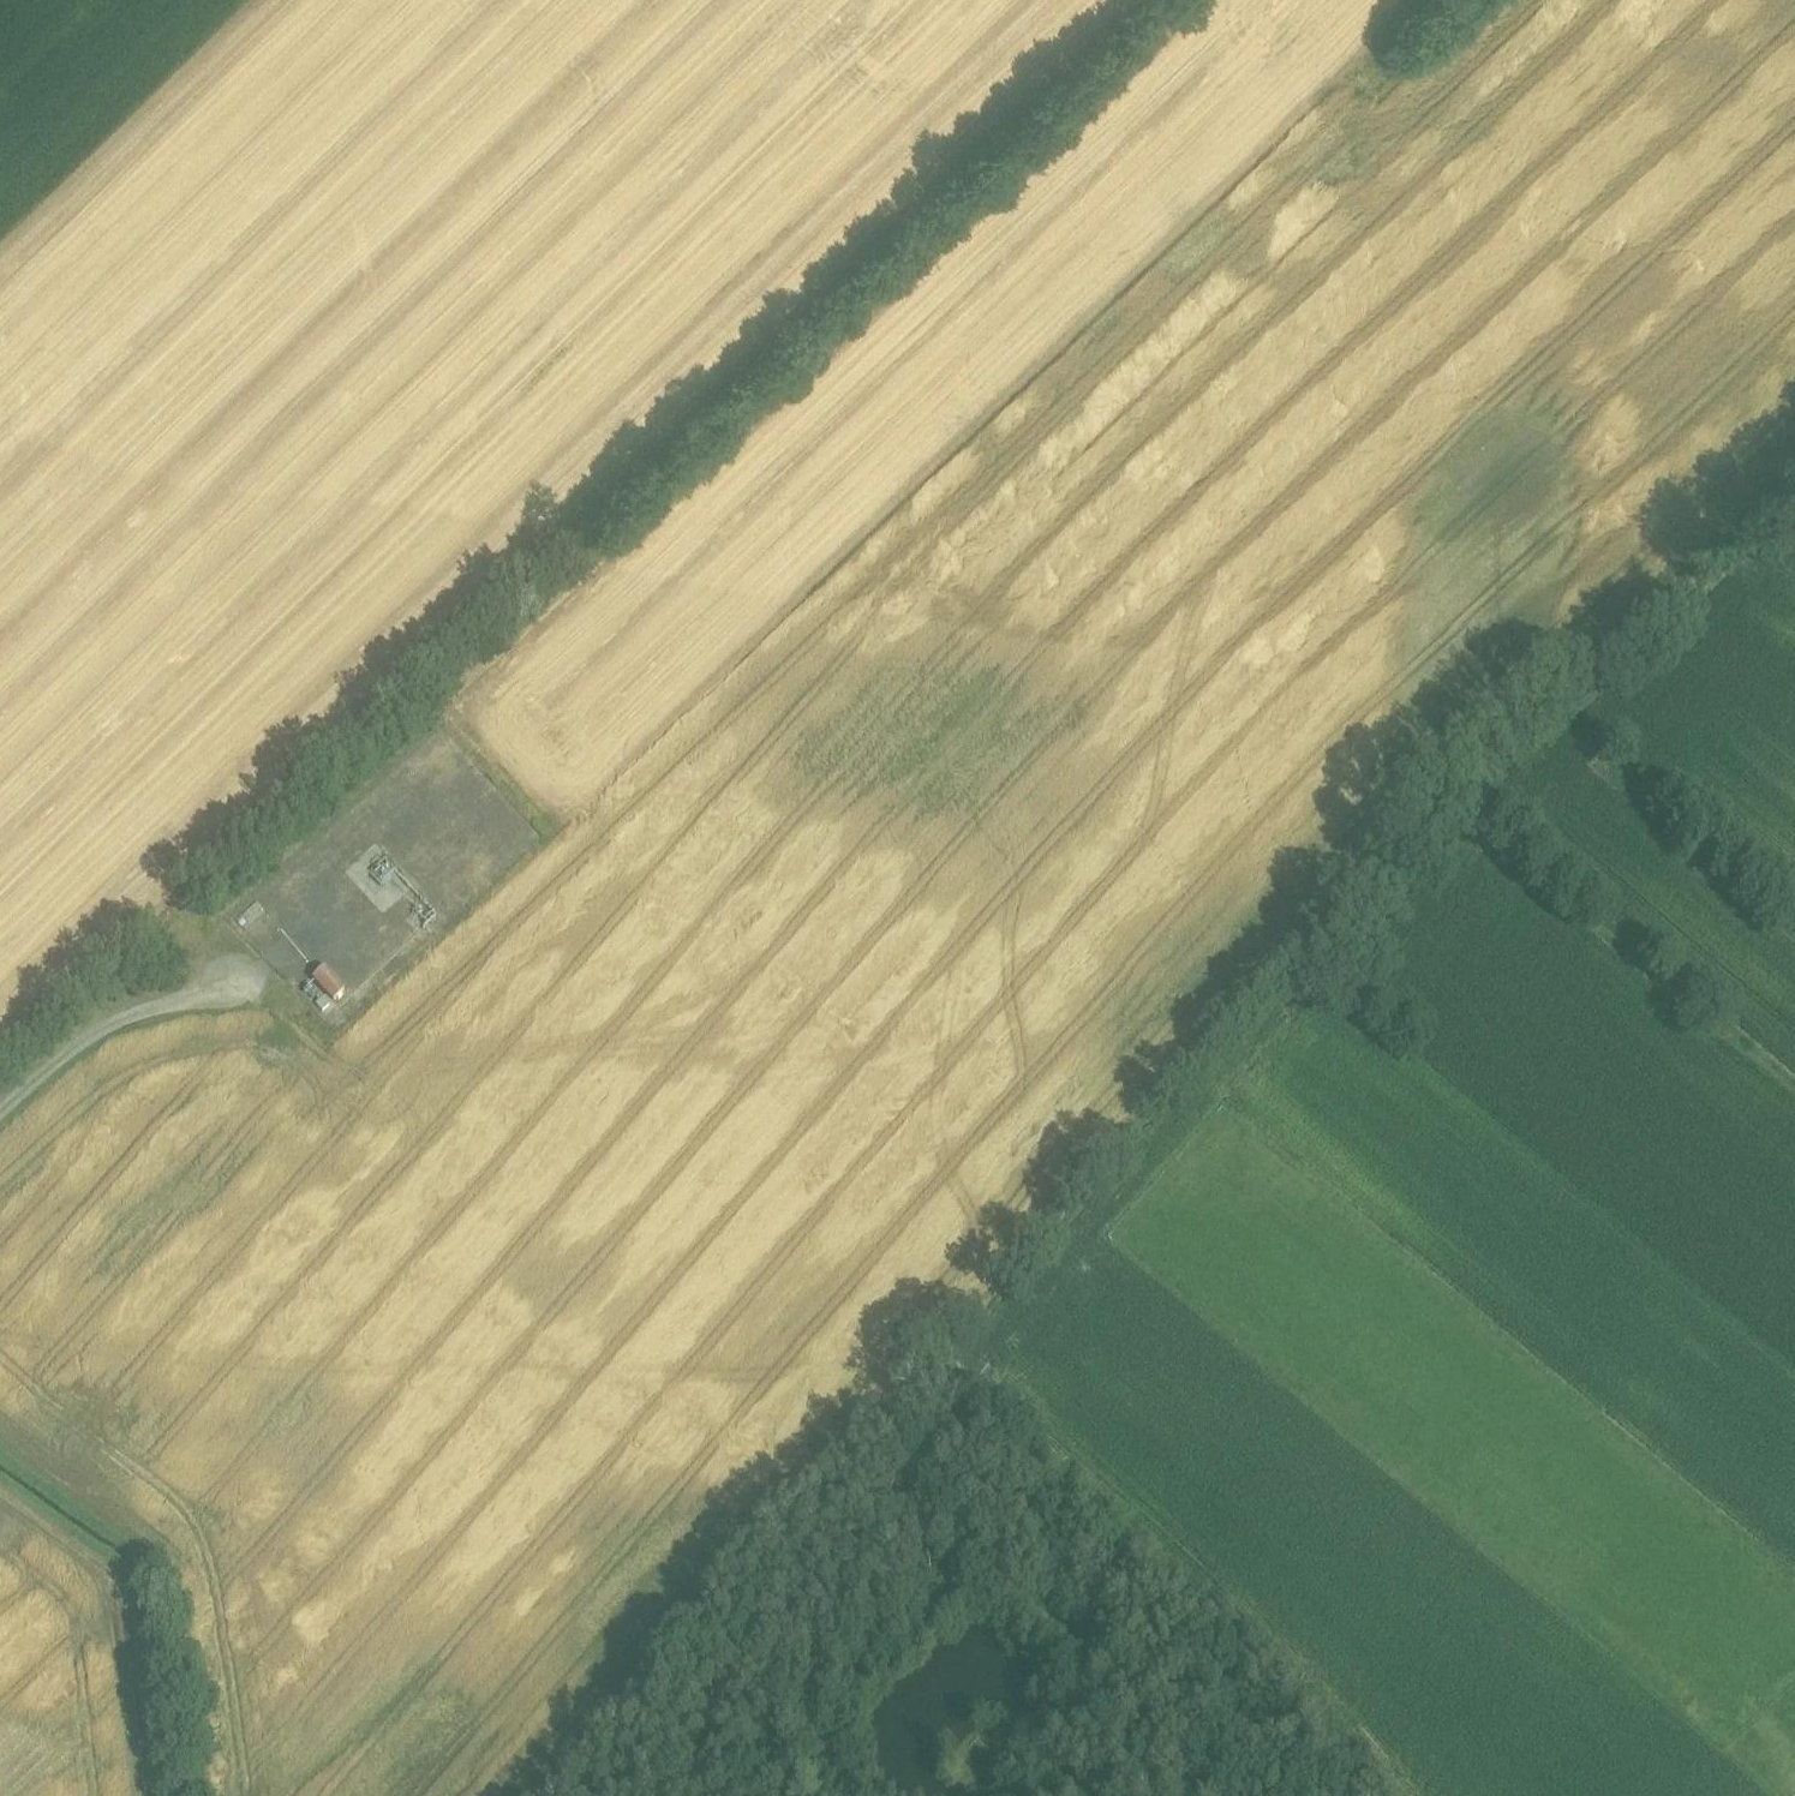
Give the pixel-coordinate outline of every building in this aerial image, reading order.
[(322,975),(311,987),(331,1007),(343,996),(322,975)]
